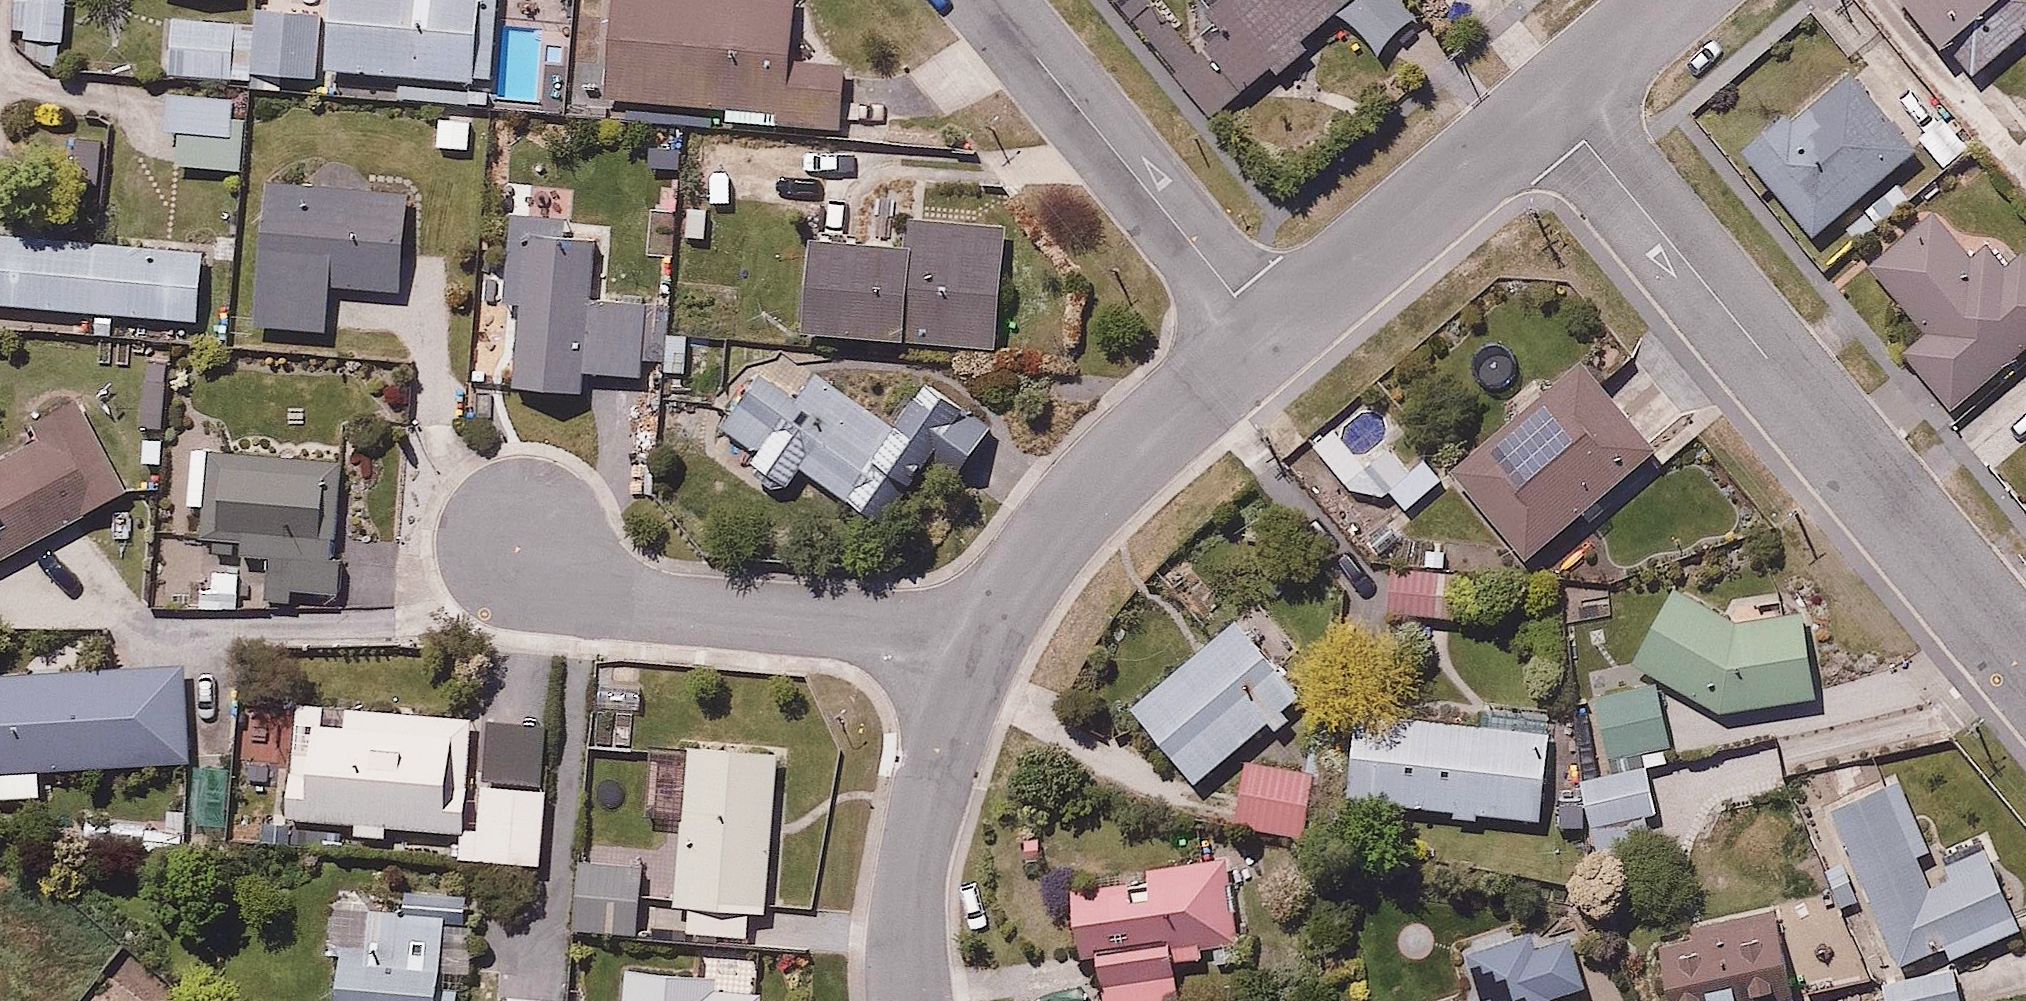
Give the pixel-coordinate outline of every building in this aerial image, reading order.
[(71,0),(17,0),(15,66),(69,67),(71,0)] [(261,72),(316,71),(315,0),(260,0),(261,72)] [(332,72),(404,74),(403,102),(547,107),(550,38),(503,36),(504,0),(335,0),(332,72)] [(725,122),(853,125),(855,57),(796,55),(797,0),(602,0),(600,95),(626,95),(626,121),(684,122),(684,101),(726,102),(725,122)] [(1349,0),(1195,0),(1178,14),(1245,87),(1276,59),(1291,75),(1324,44),(1313,32),(1351,3),(1349,0)] [(1984,82),(2025,45),(2025,0),(1911,0),(1984,82)] [(251,77),(255,16),(176,11),(172,72),(251,77)] [(1928,135),(1863,59),(1803,110),(1790,96),(1743,136),(1824,231),(1844,215),(1860,234),(1916,187),(1896,163),(1928,135)] [(243,89),(171,84),(168,130),(240,135),(243,89)] [(425,195),(274,175),(255,321),(331,331),(338,281),(412,291),(425,195)] [(2025,341),(2025,254),(2014,264),(1995,241),(1978,255),(1939,209),(1876,262),(1930,326),(1904,348),(1952,404),(2025,341)] [(806,240),(797,338),(998,358),(1011,228),(909,218),(899,249),(806,240)] [(603,226),(525,224),(519,389),(591,392),(592,368),(648,370),(651,290),(601,288),(603,226)] [(200,315),(205,247),(0,230),(0,299),(200,315)] [(705,330),(667,328),(664,377),(702,379),(705,330)] [(1539,554),(1666,440),(1587,352),(1460,466),(1539,554)] [(901,419),(822,366),(801,398),(764,374),(728,427),(758,447),(746,465),(793,496),(811,469),(898,528),(949,453),(976,472),(1014,416),(937,365),(901,419)] [(1376,385),(1317,441),(1385,512),(1427,472),(1405,449),(1422,434),(1376,385)] [(148,478),(101,393),(0,449),(0,560),(148,478)] [(348,457),(191,444),(186,503),(214,505),(210,545),(274,550),(271,589),(344,595),(348,554),(340,553),(348,457)] [(1459,564),(1396,563),(1395,612),(1458,614),(1459,564)] [(1684,586),(1644,661),(1727,706),(1826,694),(1816,608),(1742,617),(1684,586)] [(1311,692),(1245,610),(1130,702),(1195,784),(1311,692)] [(188,661),(0,674),(0,800),(47,797),(46,769),(195,759),(188,661)] [(1665,679),(1598,695),(1612,756),(1680,739),(1665,679)] [(302,695),(292,817),(464,830),(461,857),(554,864),(561,783),(469,776),(474,708),(302,695)] [(1554,727),(1355,705),(1345,799),(1544,820),(1554,727)] [(784,747),(691,740),(679,904),(772,912),(784,747)] [(1318,759),(1248,752),(1241,823),(1311,830),(1318,759)] [(1653,762),(1586,770),(1593,824),(1660,816),(1653,762)] [(1838,806),(1907,960),(1945,943),(1952,957),(2025,924),(2025,917),(1987,831),(1944,851),(1910,774),(1838,806)] [(1239,853),(1064,884),(1077,956),(1106,951),(1115,1000),(1191,1000),(1185,967),(1257,954),(1239,853)] [(648,862),(585,854),(576,930),(638,938),(648,862)] [(337,1000),(470,1000),(472,985),(447,983),(454,913),(371,905),(366,949),(342,946),(337,1000)] [(1666,940),(1682,1000),(1768,1000),(1813,989),(1791,906),(1666,940)] [(1494,998),(1481,1000),(1555,1000),(1552,989),(1594,979),(1585,940),(1542,951),(1536,925),(1480,939),(1494,998)] [(1888,973),(1894,1000),(1973,1000),(1965,958),(1888,973)] [(628,963),(625,1000),(772,1000),(773,991),(729,988),(730,971),(628,963)]
